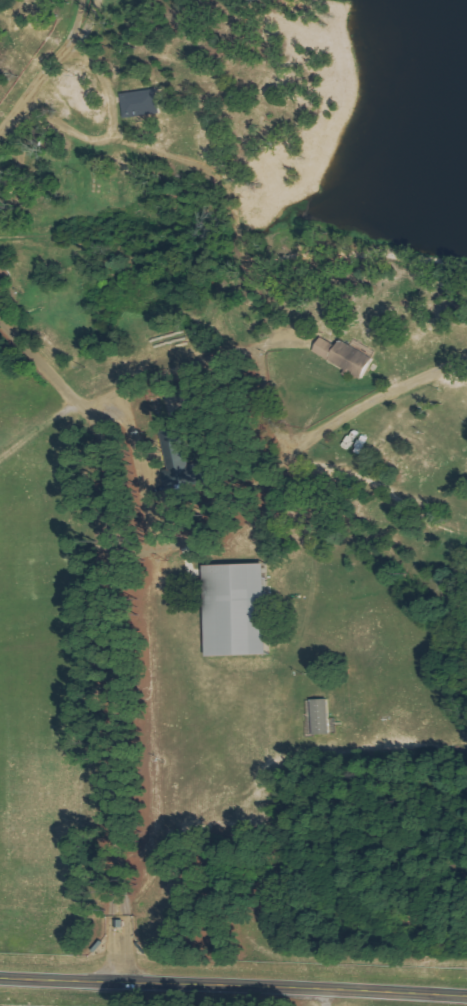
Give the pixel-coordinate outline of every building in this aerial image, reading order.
[(126,119),(162,113),(158,88),(122,94),(126,119)] [(365,379),(376,358),(342,341),(339,346),(323,337),(315,353),(365,379)] [(162,430),(172,488),(215,481),(212,460),(190,464),(183,427),(162,430)] [(208,564),(210,656),(271,654),(269,562),(208,564)] [(331,718),(330,698),(313,699),(314,713),(307,713),(308,735),(337,734),(336,718),(331,718)]
